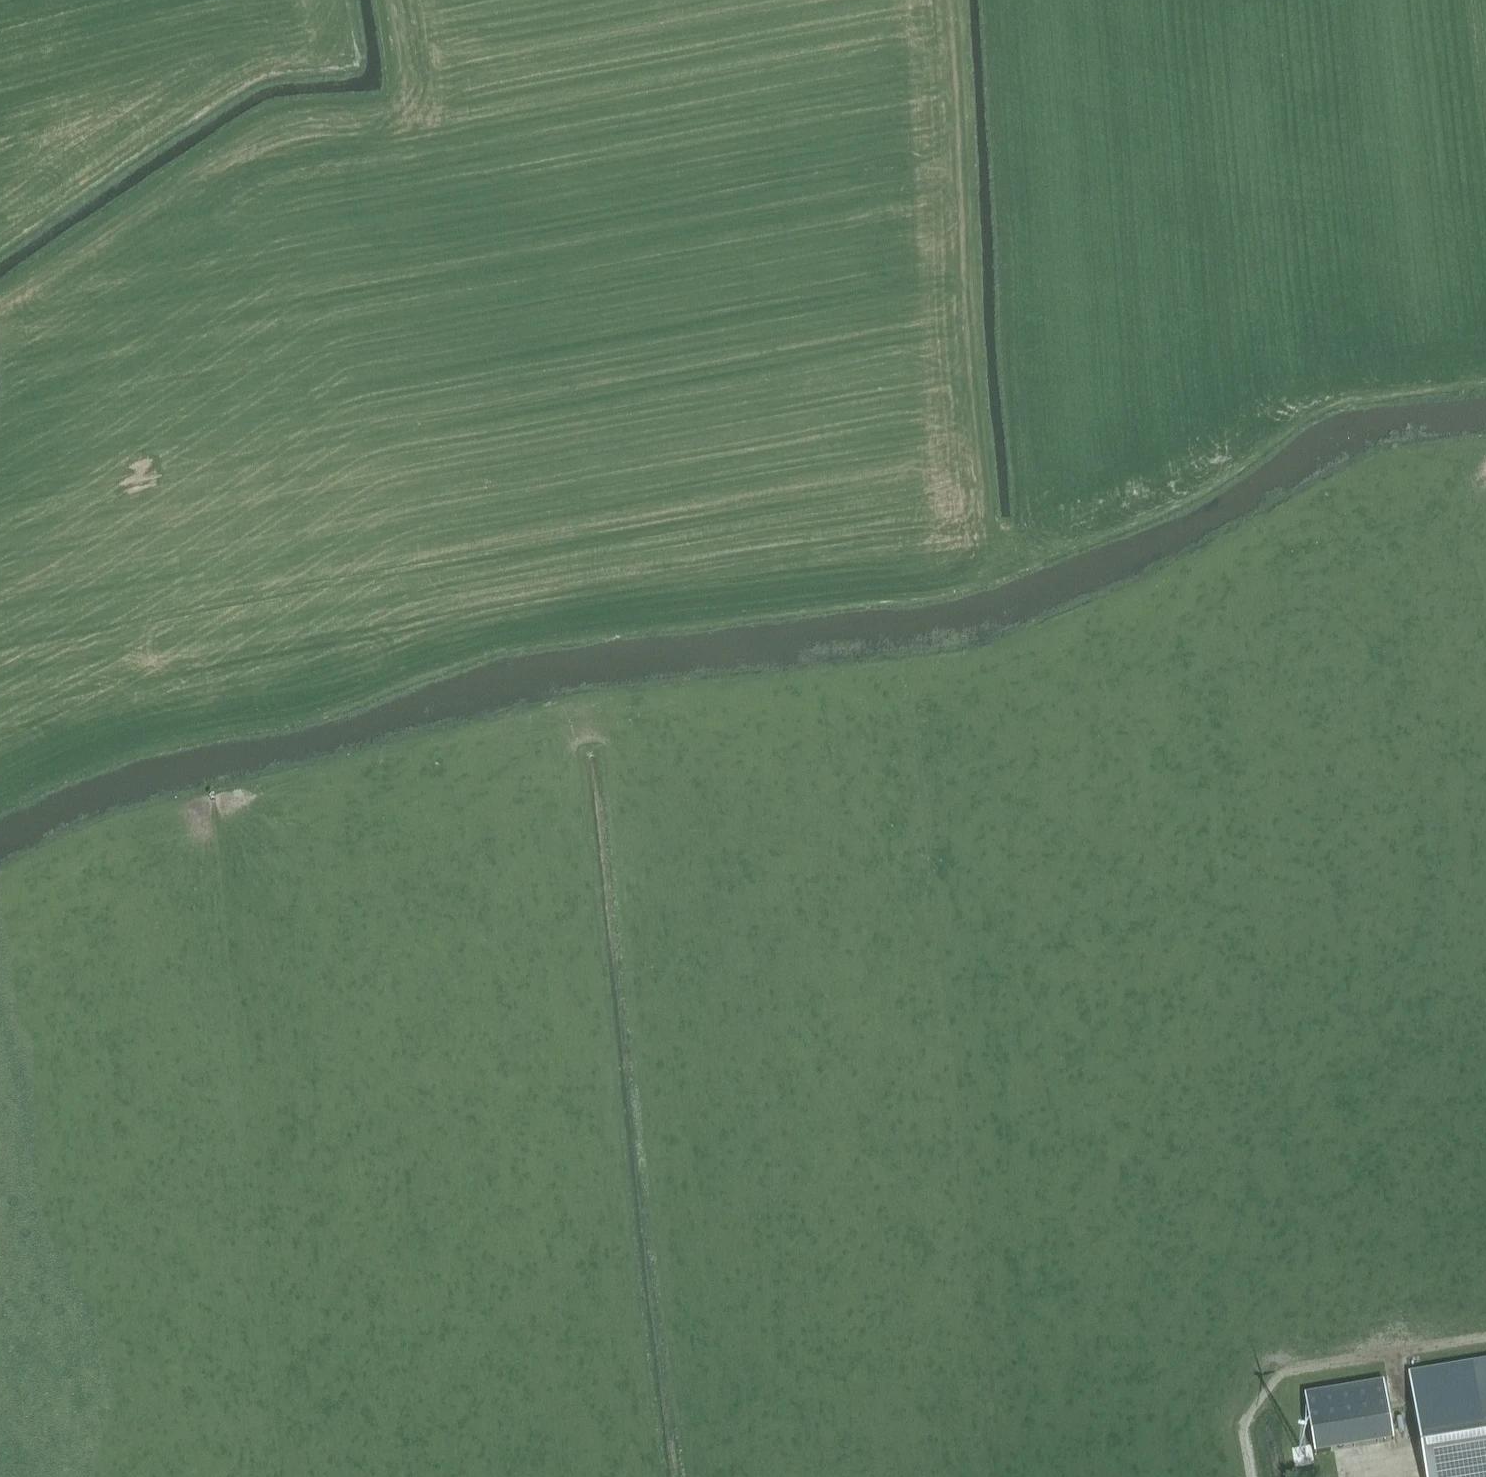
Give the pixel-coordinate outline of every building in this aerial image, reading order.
[(1425,1476),(1485,1476),(1485,1363),(1409,1376),(1425,1476)] [(1304,1394),(1314,1453),(1392,1440),(1382,1381),(1304,1394)]
